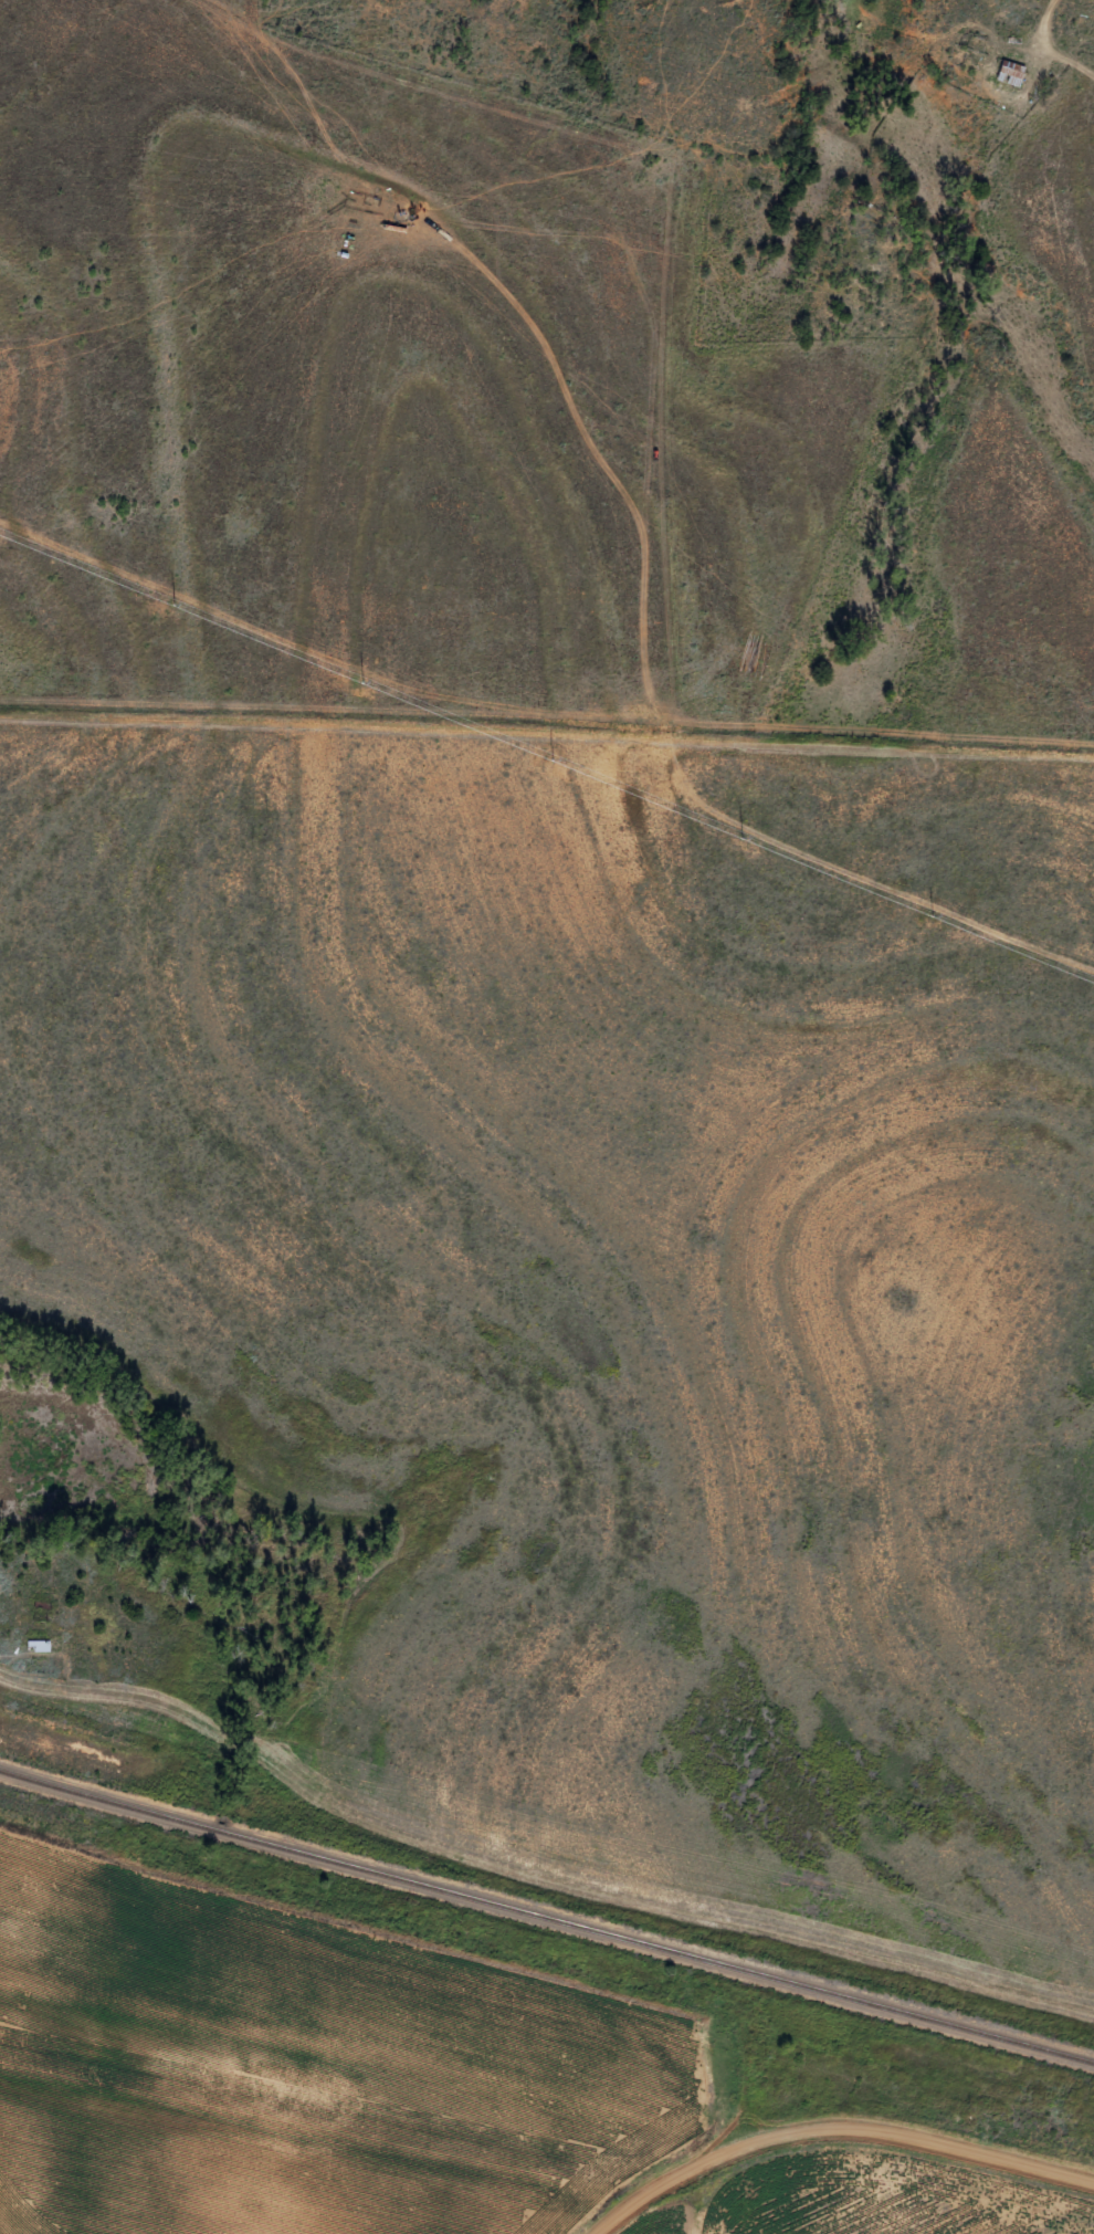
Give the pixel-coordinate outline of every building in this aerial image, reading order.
[(1021,88),(1026,67),(1003,61),(998,82),(1021,88)] [(51,1641),(29,1641),(29,1654),(51,1654),(51,1641)]
